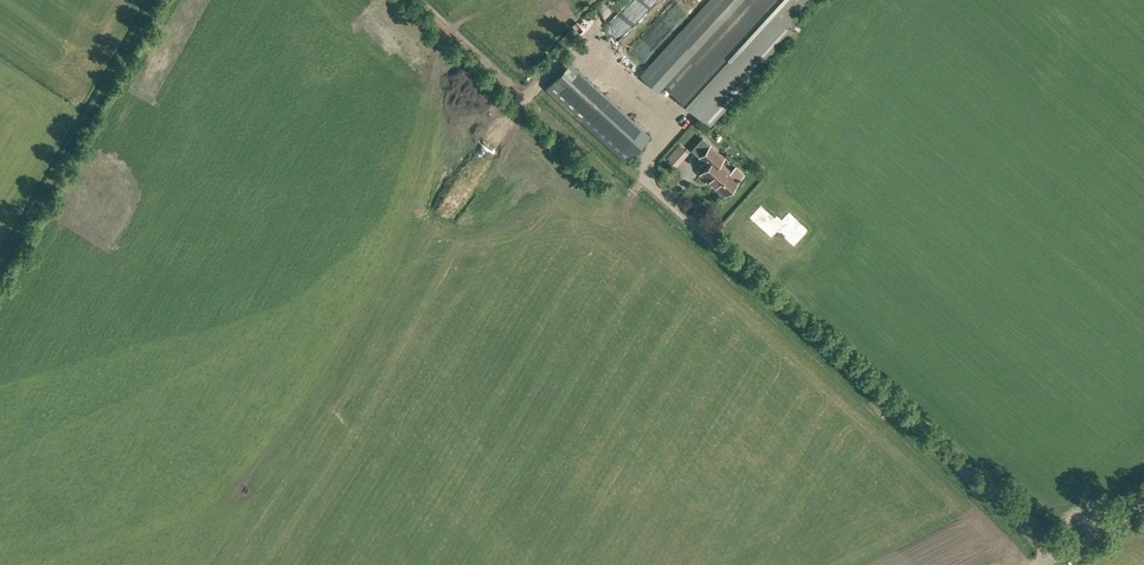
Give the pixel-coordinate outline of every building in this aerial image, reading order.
[(663,83),(699,115),(784,22),(805,0),(739,0),(663,83)] [(700,5),(713,13),(721,0),(703,0),(700,5)] [(621,38),(626,32),(612,19),(606,25),(621,38)] [(571,57),(547,86),(630,156),(643,141),(615,117),(626,104),(571,57)] [(502,98),(505,104),(513,100),(511,94),(502,98)] [(673,136),(683,126),(675,118),(665,127),(673,136)] [(716,158),(720,154),(702,138),(692,149),(700,157),(709,165),(701,173),(724,195),(738,179),(716,158)] [(674,159),(679,163),(691,149),(686,145),(674,159)] [(779,222),(765,209),(754,222),(776,242),(782,236),(799,251),(814,235),(789,212),(779,222)]
